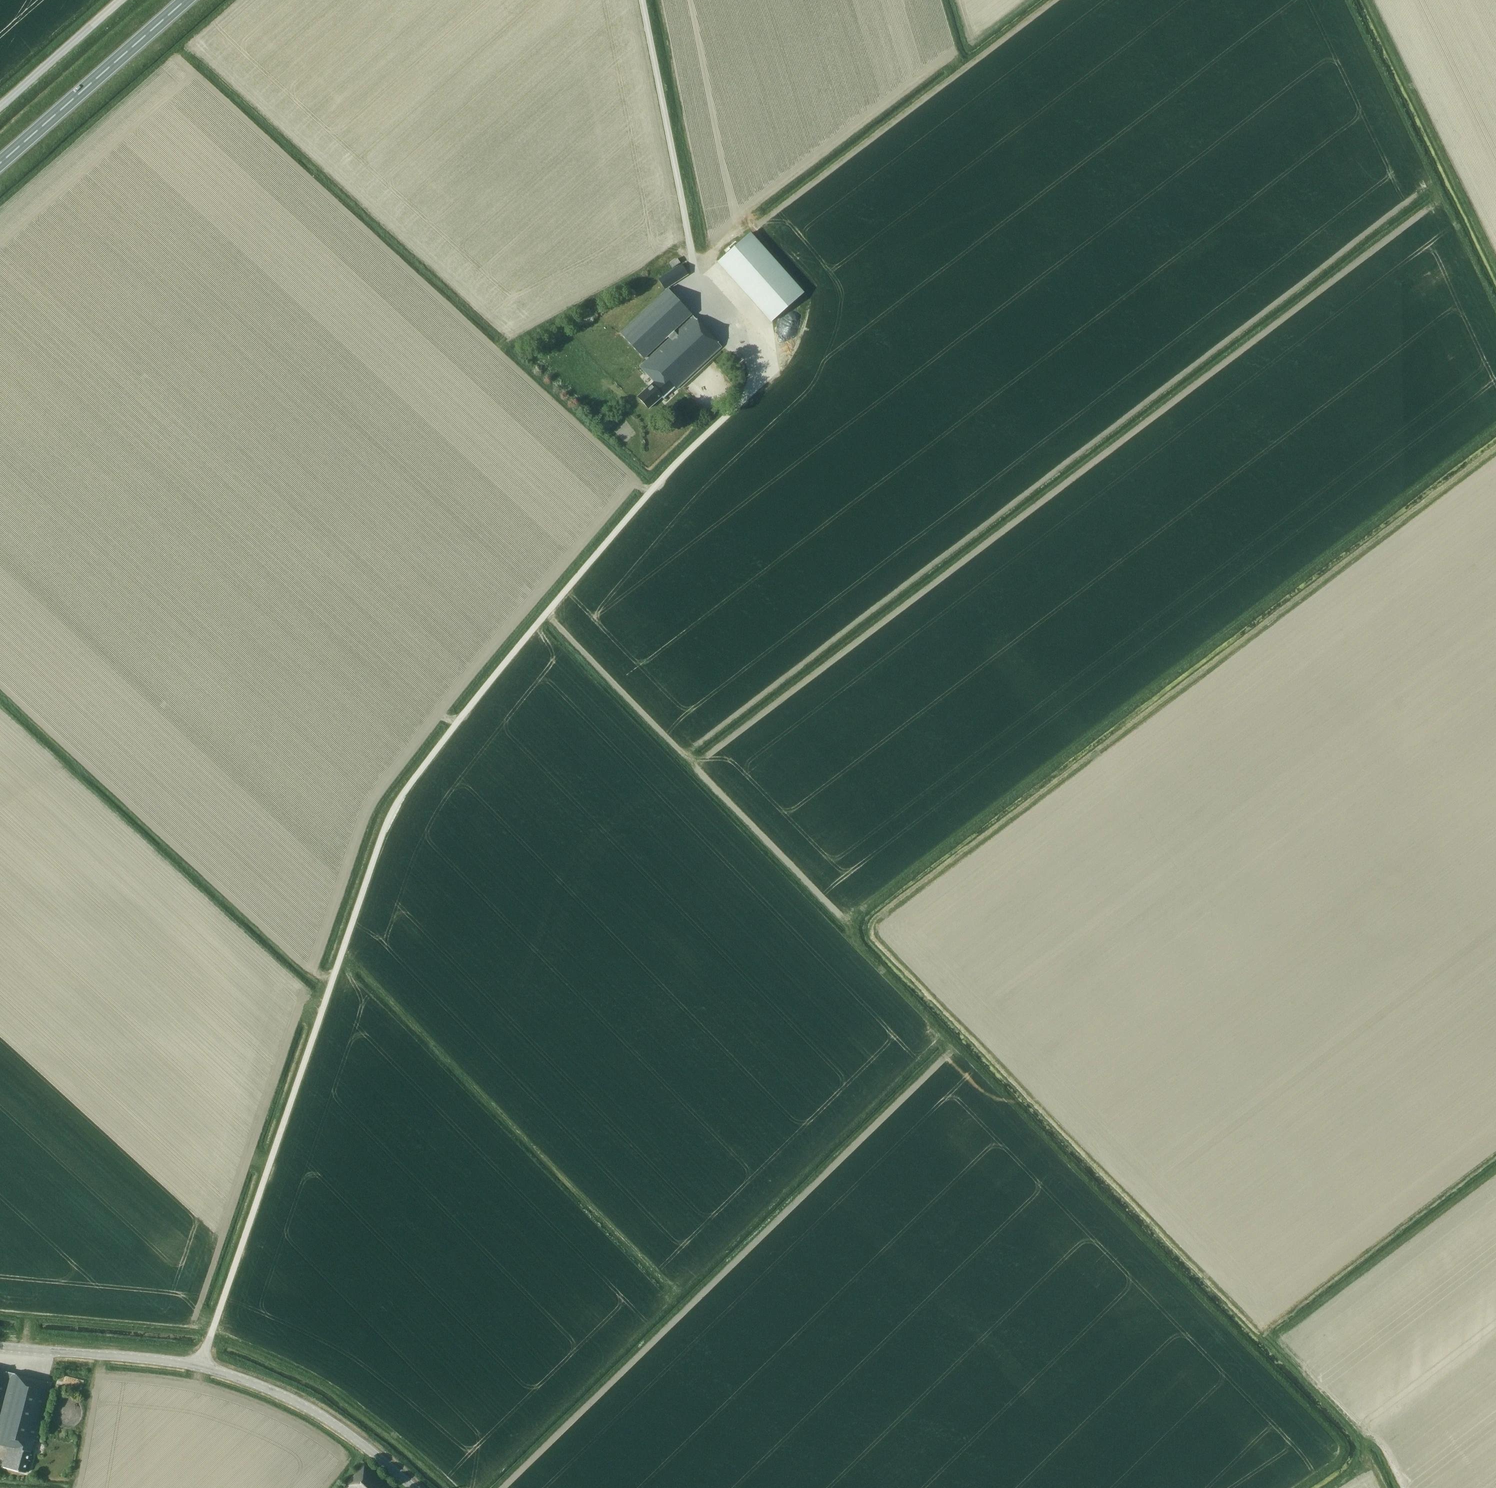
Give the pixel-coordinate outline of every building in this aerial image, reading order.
[(718,262),(771,322),(805,292),(751,232),(718,262)] [(680,263),(677,259),(669,264),(672,268),(680,263)] [(689,274),(682,264),(658,280),(665,290),(689,274)] [(722,347),(668,289),(620,333),(644,359),(646,361),(640,367),(654,382),(638,397),(649,409),(662,397),(663,398),(674,388),(676,389),(722,347)] [(37,1441),(52,1383),(0,1370),(0,1445),(9,1447),(4,1467),(26,1473),(34,1440),(37,1441)] [(347,1487),(391,1487),(366,1464),(345,1486),(347,1487)]
